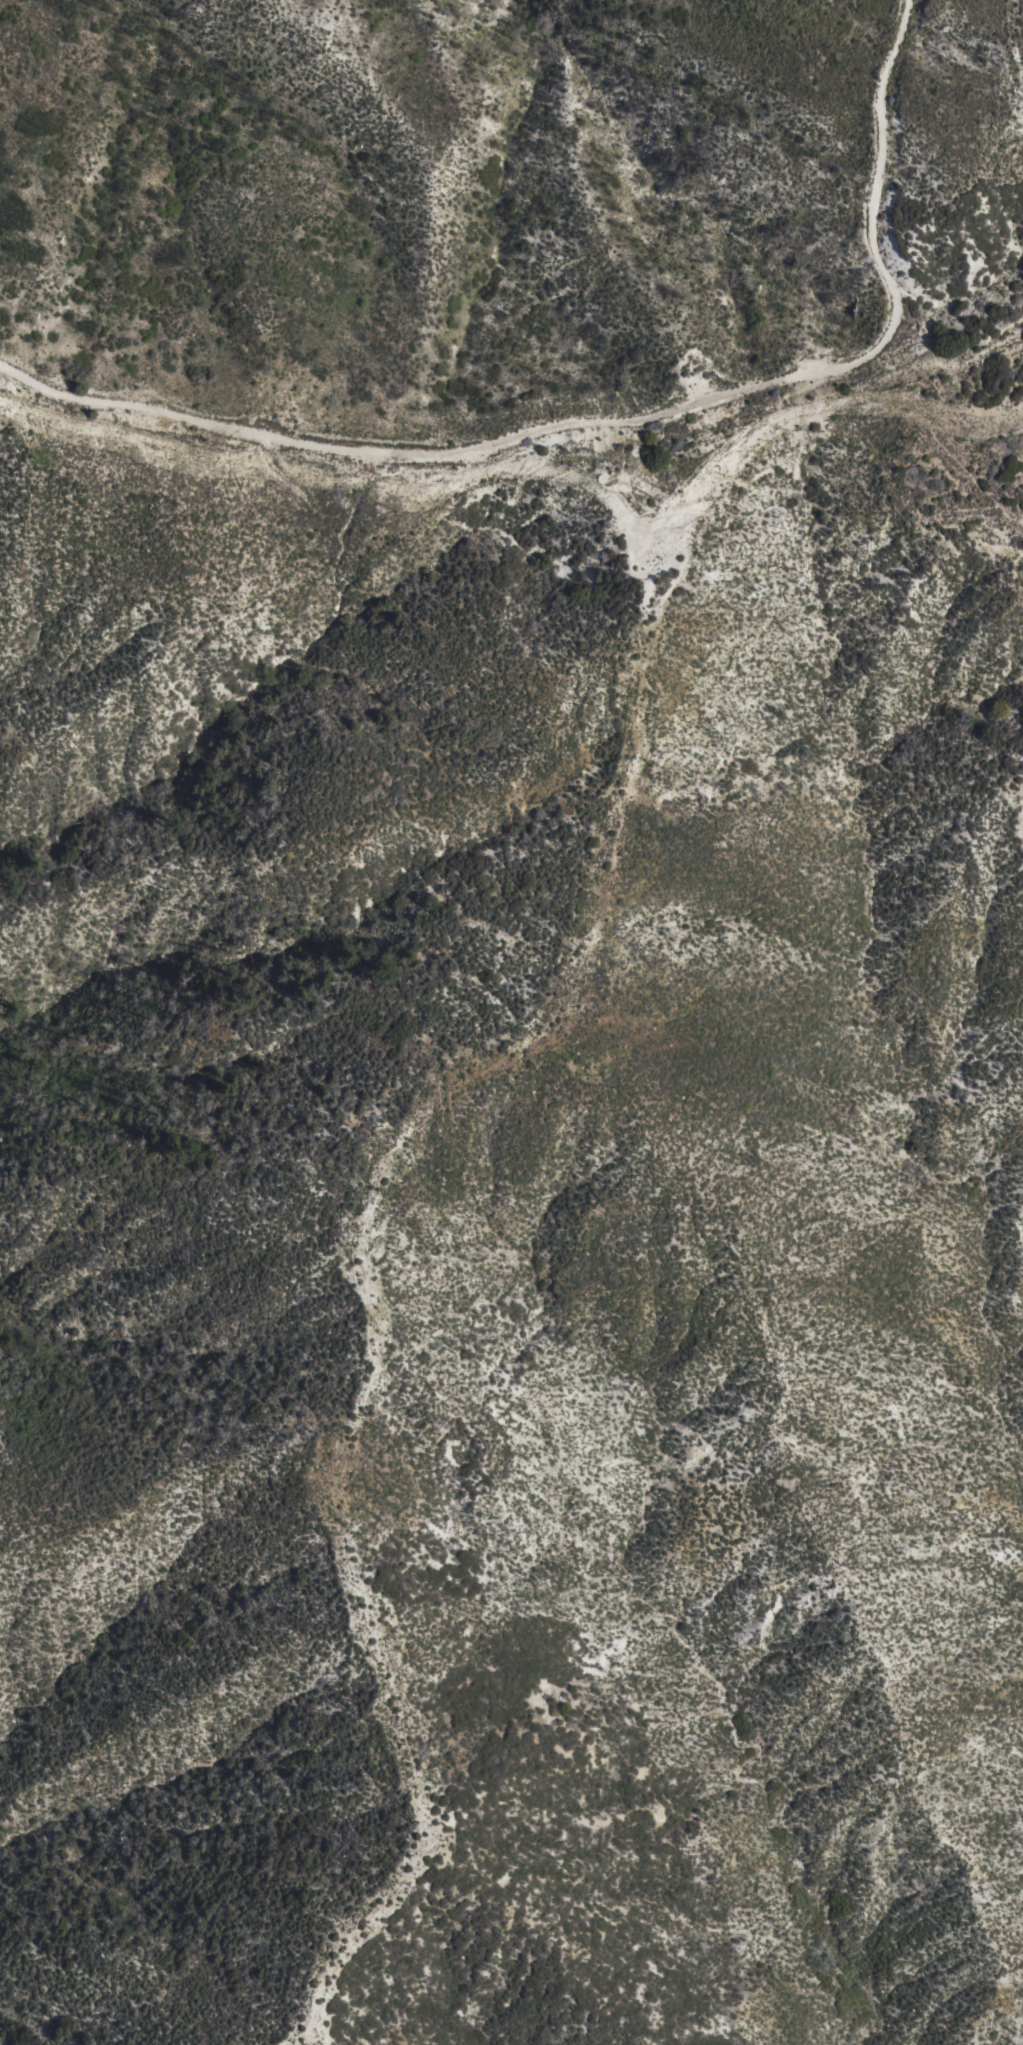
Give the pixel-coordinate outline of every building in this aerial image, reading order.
[(597,482),(596,479),(597,476),(599,474),(601,473),(604,474),(606,476),(606,479),(605,482),(602,483),(599,483),(597,482)]
